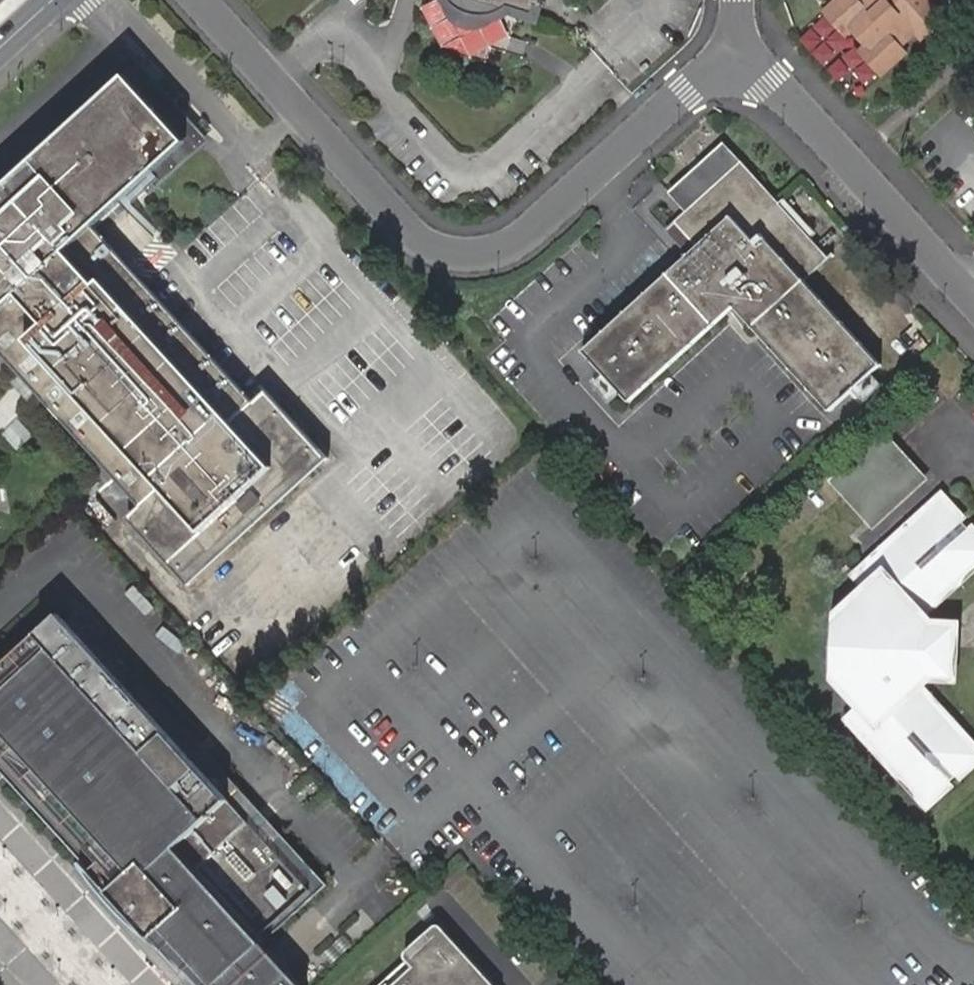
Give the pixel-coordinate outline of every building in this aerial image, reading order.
[(454,3),(469,12),(485,17),(491,17),(501,17),(518,6),(549,15),(553,0),(453,0),(454,3)] [(823,12),(846,36),(852,31),(865,45),(859,51),(882,76),(907,54),(901,48),(916,34),(922,41),(946,18),(930,0),(836,0),(823,12)] [(152,194),(207,144),(211,140),(131,54),(127,57),(72,108),(80,119),(0,192),(0,351),(142,507),(129,519),(191,586),(330,459),(267,391),(255,402),(146,282),(95,227),(142,184),(152,194)] [(690,256),(584,352),(631,402),(735,307),(831,412),(882,365),(806,281),(830,258),(725,143),(669,194),(686,215),(668,232),(690,256)] [(863,403),(887,382),(879,373),(854,394),(863,403)] [(2,434),(17,450),(37,433),(22,416),(2,434)] [(885,436),(835,481),(873,521),(921,477),(885,436)] [(947,506),(961,521),(966,516),(941,488),(846,576),(858,589),(834,611),(833,633),(851,616),(852,598),(867,584),(866,568),(927,511),(940,513),(947,506)] [(919,612),(973,562),(973,534),(968,527),(962,533),(956,526),(961,521),(947,506),(940,513),(927,511),(866,568),(867,584),(852,598),(851,616),(833,633),(832,657),(849,676),(848,694),(861,708),(860,724),(917,787),(928,788),(935,794),(950,780),(944,774),(951,768),(957,774),(972,760),(965,752),(964,738),(916,686),(921,681),(942,662),(943,638),(924,618),(919,612)] [(968,527),(961,521),(956,526),(962,533),(968,527)] [(919,612),(924,618),(973,572),(973,562),(919,612)] [(0,656),(0,771),(153,938),(155,936),(201,984),(219,984),(265,943),(328,885),(78,611),(34,652),(26,643),(21,647),(16,641),(0,656)] [(942,662),(921,681),(959,682),(961,620),(924,618),(943,638),(942,662)] [(955,786),(950,780),(935,794),(928,788),(917,787),(860,724),(861,708),(848,694),(849,676),(832,657),(831,679),(856,706),(844,718),(928,810),(955,786)] [(957,774),(962,779),(973,768),(973,738),(921,681),(916,686),(964,738),(965,752),(972,760),(957,774)] [(957,774),(951,768),(944,774),(950,780),(957,774)] [(92,940),(105,955),(132,931),(119,917),(92,940)] [(437,922),(401,954),(407,961),(443,928),(437,922)] [(443,928),(407,961),(412,967),(448,933),(443,928)] [(448,933),(412,967),(392,984),(496,984),(448,933)] [(155,936),(153,938),(182,970),(195,984),(201,984),(155,936)] [(265,943),(219,984),(277,984),(291,972),(278,957),(265,943)] [(291,972),(277,984),(303,984),(291,972)]
